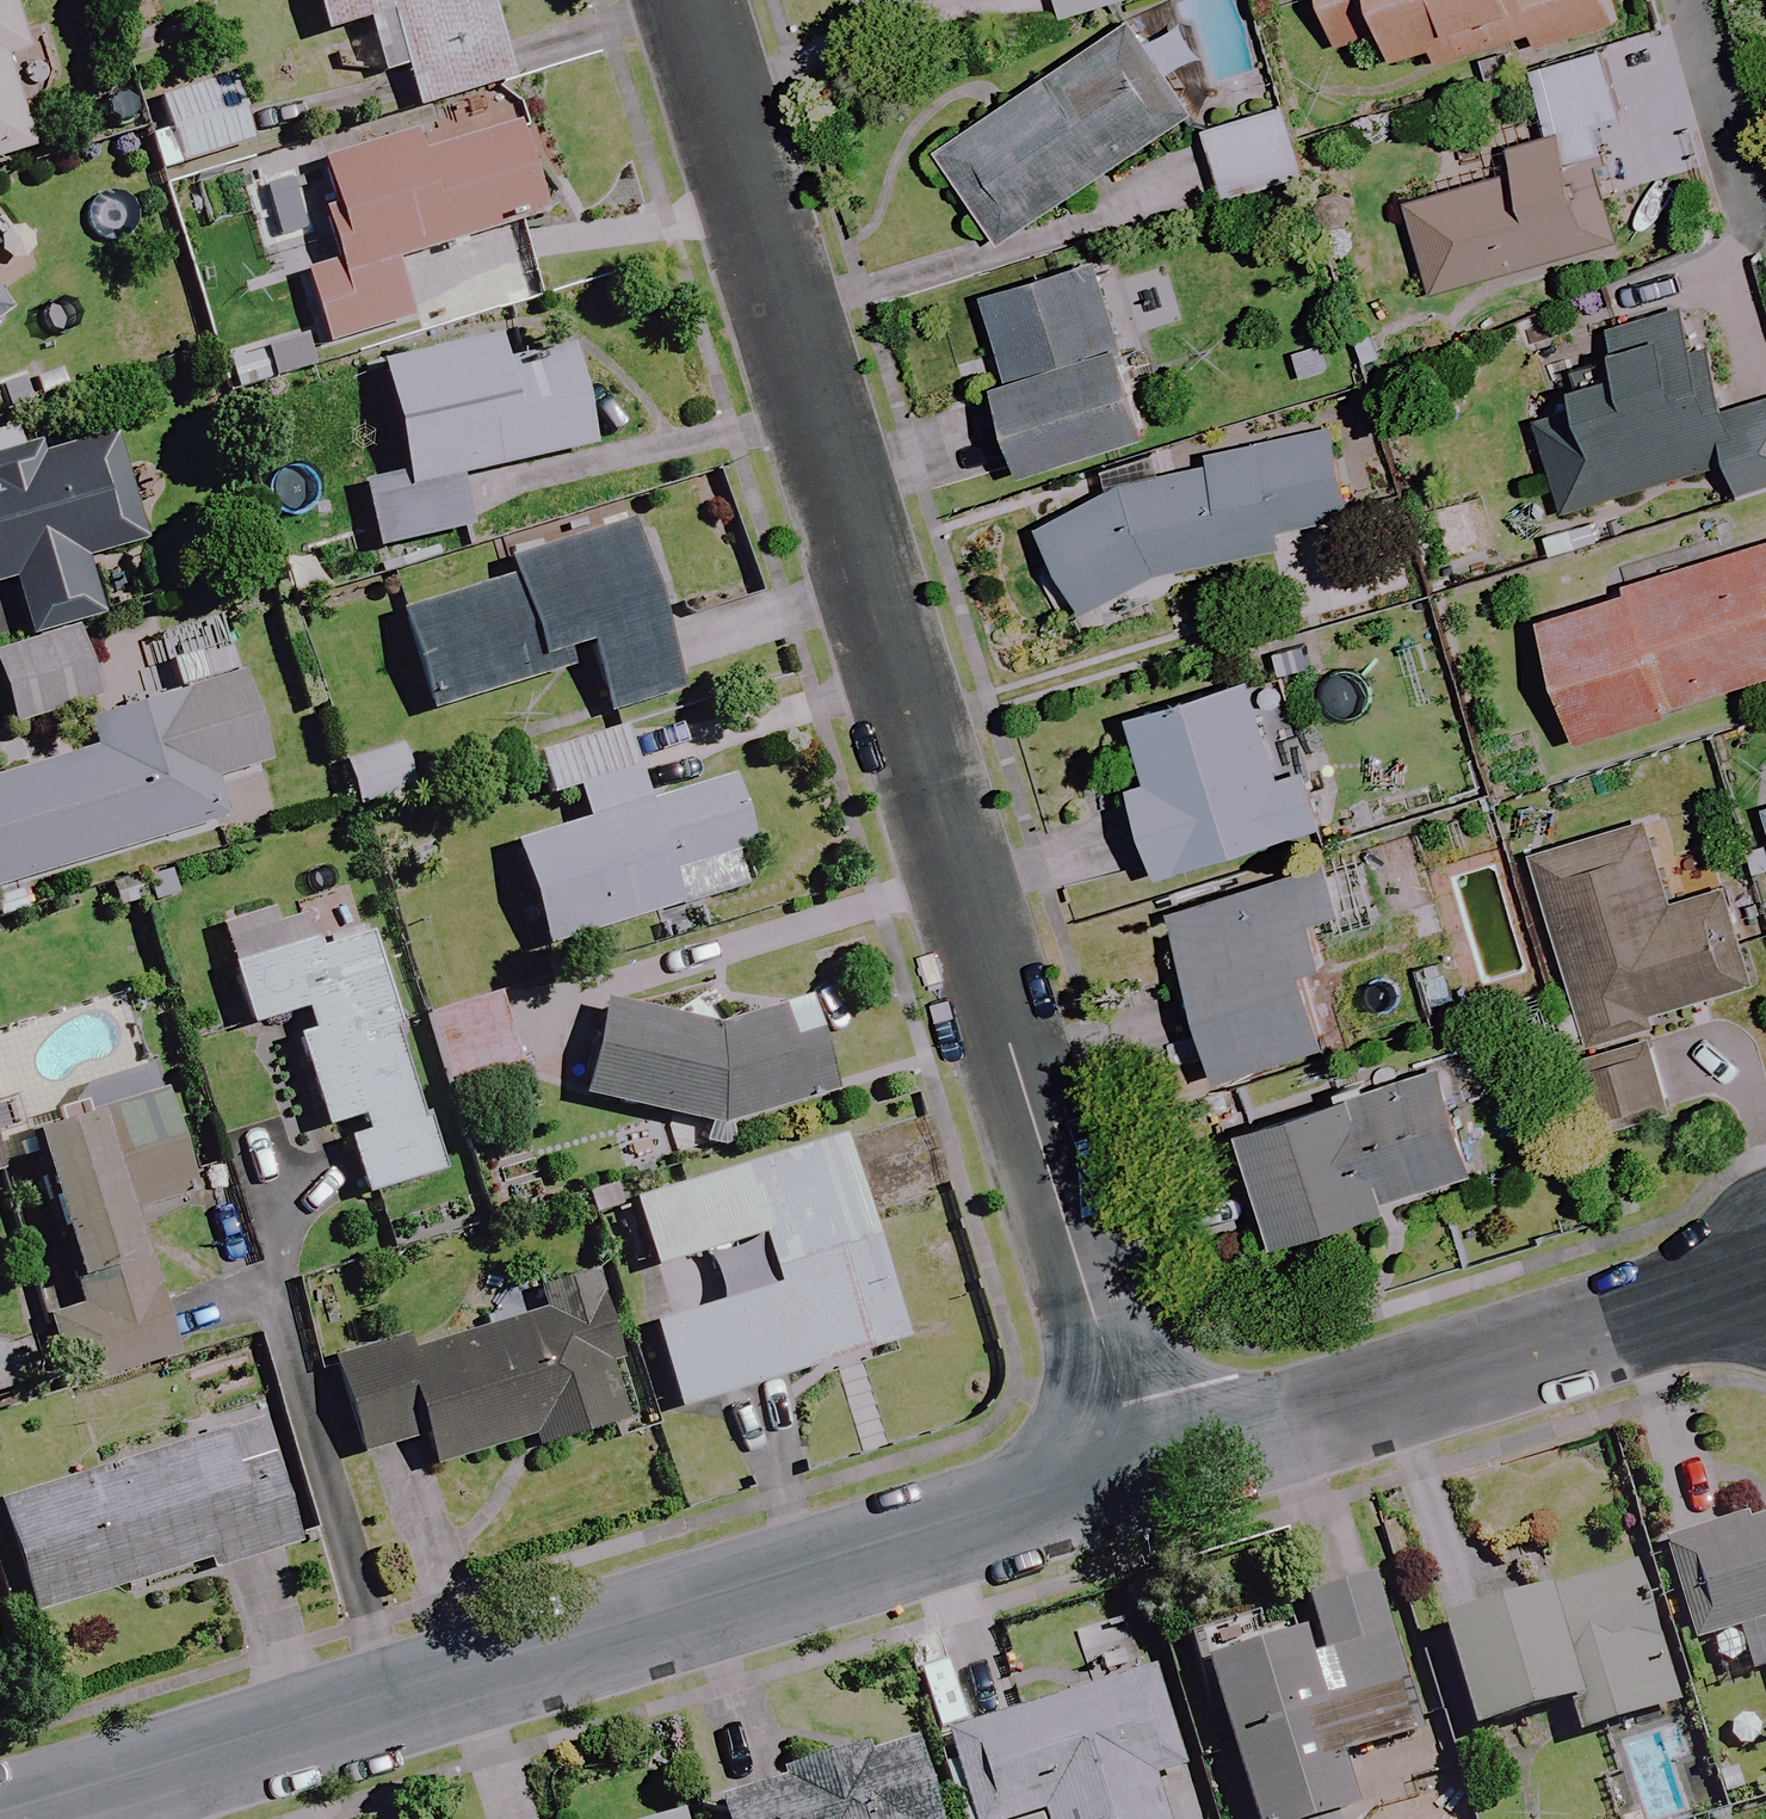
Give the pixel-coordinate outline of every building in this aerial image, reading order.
[(19,50),(4,0),(0,0),(0,55),(19,50)] [(481,0),(307,0),(317,36),(359,24),(374,80),(400,73),(411,111),(505,83),(481,0)] [(896,12),(936,0),(892,0),(896,12)] [(1060,21),(1128,0),(1054,0),(1060,21)] [(1335,50),(1386,36),(1394,62),(1525,25),(1531,48),(1611,26),(1604,0),(1321,0),(1335,50)] [(1189,118),(1125,23),(935,150),(999,246),(1189,118)] [(1620,120),(1601,51),(1529,71),(1547,136),(1504,148),(1512,176),(1405,206),(1430,295),(1620,242),(1589,129),(1620,120)] [(25,154),(0,68),(0,162),(25,154)] [(249,145),(228,78),(154,102),(162,129),(142,136),(155,175),(249,145)] [(1301,178),(1280,109),(1203,132),(1224,201),(1301,178)] [(538,218),(510,124),(413,154),(407,135),(314,164),(329,214),(318,217),(333,265),(298,275),(321,348),(406,322),(389,264),(538,218)] [(1144,440),(1095,264),(974,298),(999,386),(1024,474),(1144,440)] [(1684,308),(1608,331),(1621,372),(1574,387),(1581,412),(1535,426),(1562,514),(1726,465),(1735,495),(1765,486),(1765,400),(1726,412),(1706,348),(1697,351),(1684,308)] [(497,362),(492,340),(373,366),(398,478),(358,487),(372,551),(465,531),(453,478),(584,450),(562,348),(497,362)] [(1350,522),(1321,428),(1043,514),(1072,609),(1350,522)] [(6,583),(23,636),(25,643),(72,628),(70,621),(96,613),(80,564),(137,546),(102,434),(0,466),(0,585),(6,583)] [(674,696),(622,527),(501,564),(505,580),(394,614),(425,715),(587,666),(603,718),(674,696)] [(1539,622),(1581,743),(1765,679),(1765,544),(1539,622)] [(13,647),(17,658),(0,663),(0,713),(9,742),(99,714),(72,628),(25,643),(13,647)] [(1280,767),(1252,678),(1130,716),(1149,777),(1131,783),(1161,876),(1322,824),(1302,760),(1280,767)] [(235,681),(77,728),(84,751),(0,777),(0,890),(220,823),(208,782),(261,766),(235,681)] [(641,806),(617,729),(531,756),(544,799),(571,791),(581,822),(508,845),(542,951),(672,909),(662,879),(743,853),(720,781),(641,806)] [(411,790),(398,748),(339,766),(352,808),(411,790)] [(1652,1015),(1740,989),(1712,892),(1668,904),(1643,820),(1530,852),(1582,1035),(1586,1047),(1572,1051),(1592,1122),(1675,1098),(1655,1027),(1652,1015)] [(1323,966),(1295,873),(1168,911),(1219,1078),(1325,1047),(1302,972),(1323,966)] [(318,1133),(336,1128),(353,1122),(357,1138),(340,1143),(357,1199),(435,1175),(359,926),(224,967),(243,1030),(299,1013),(305,1032),(289,1036),(318,1133)] [(802,998),(708,1021),(608,995),(581,1098),(696,1128),(694,1135),(727,1144),(734,1125),(828,1102),(802,998)] [(513,1068),(492,997),(421,1019),(443,1090),(513,1068)] [(1473,1185),(1440,1074),(1243,1132),(1275,1243),(1386,1210),(1473,1185)] [(187,1194),(157,1097),(25,1138),(69,1282),(141,1260),(127,1212),(187,1194)] [(896,1342),(834,1138),(625,1202),(647,1271),(755,1238),(770,1287),(645,1325),(672,1411),(896,1342)] [(631,1420),(589,1276),(541,1290),(546,1309),(402,1351),(399,1340),(327,1361),(355,1459),(417,1441),(425,1469),(526,1440),(529,1450),(631,1420)] [(267,1476),(232,1487),(216,1437),(0,1505),(0,1527),(29,1618),(200,1564),(204,1575),(290,1548),(267,1476)] [(1660,1552),(1689,1648),(1732,1635),(1745,1679),(1765,1673),(1765,1520),(1660,1552)] [(1671,1710),(1630,1574),(1435,1633),(1467,1738),(1566,1708),(1575,1739),(1671,1710)] [(1363,1586),(1285,1614),(1294,1638),(1198,1671),(1249,1818),(1334,1818),(1348,1814),(1331,1768),(1416,1738),(1363,1586)] [(1148,1679),(944,1742),(967,1818),(1156,1818),(1146,1785),(1177,1776),(1148,1679)] [(914,1748),(785,1784),(787,1791),(720,1810),(723,1818),(934,1818),(914,1748)]
